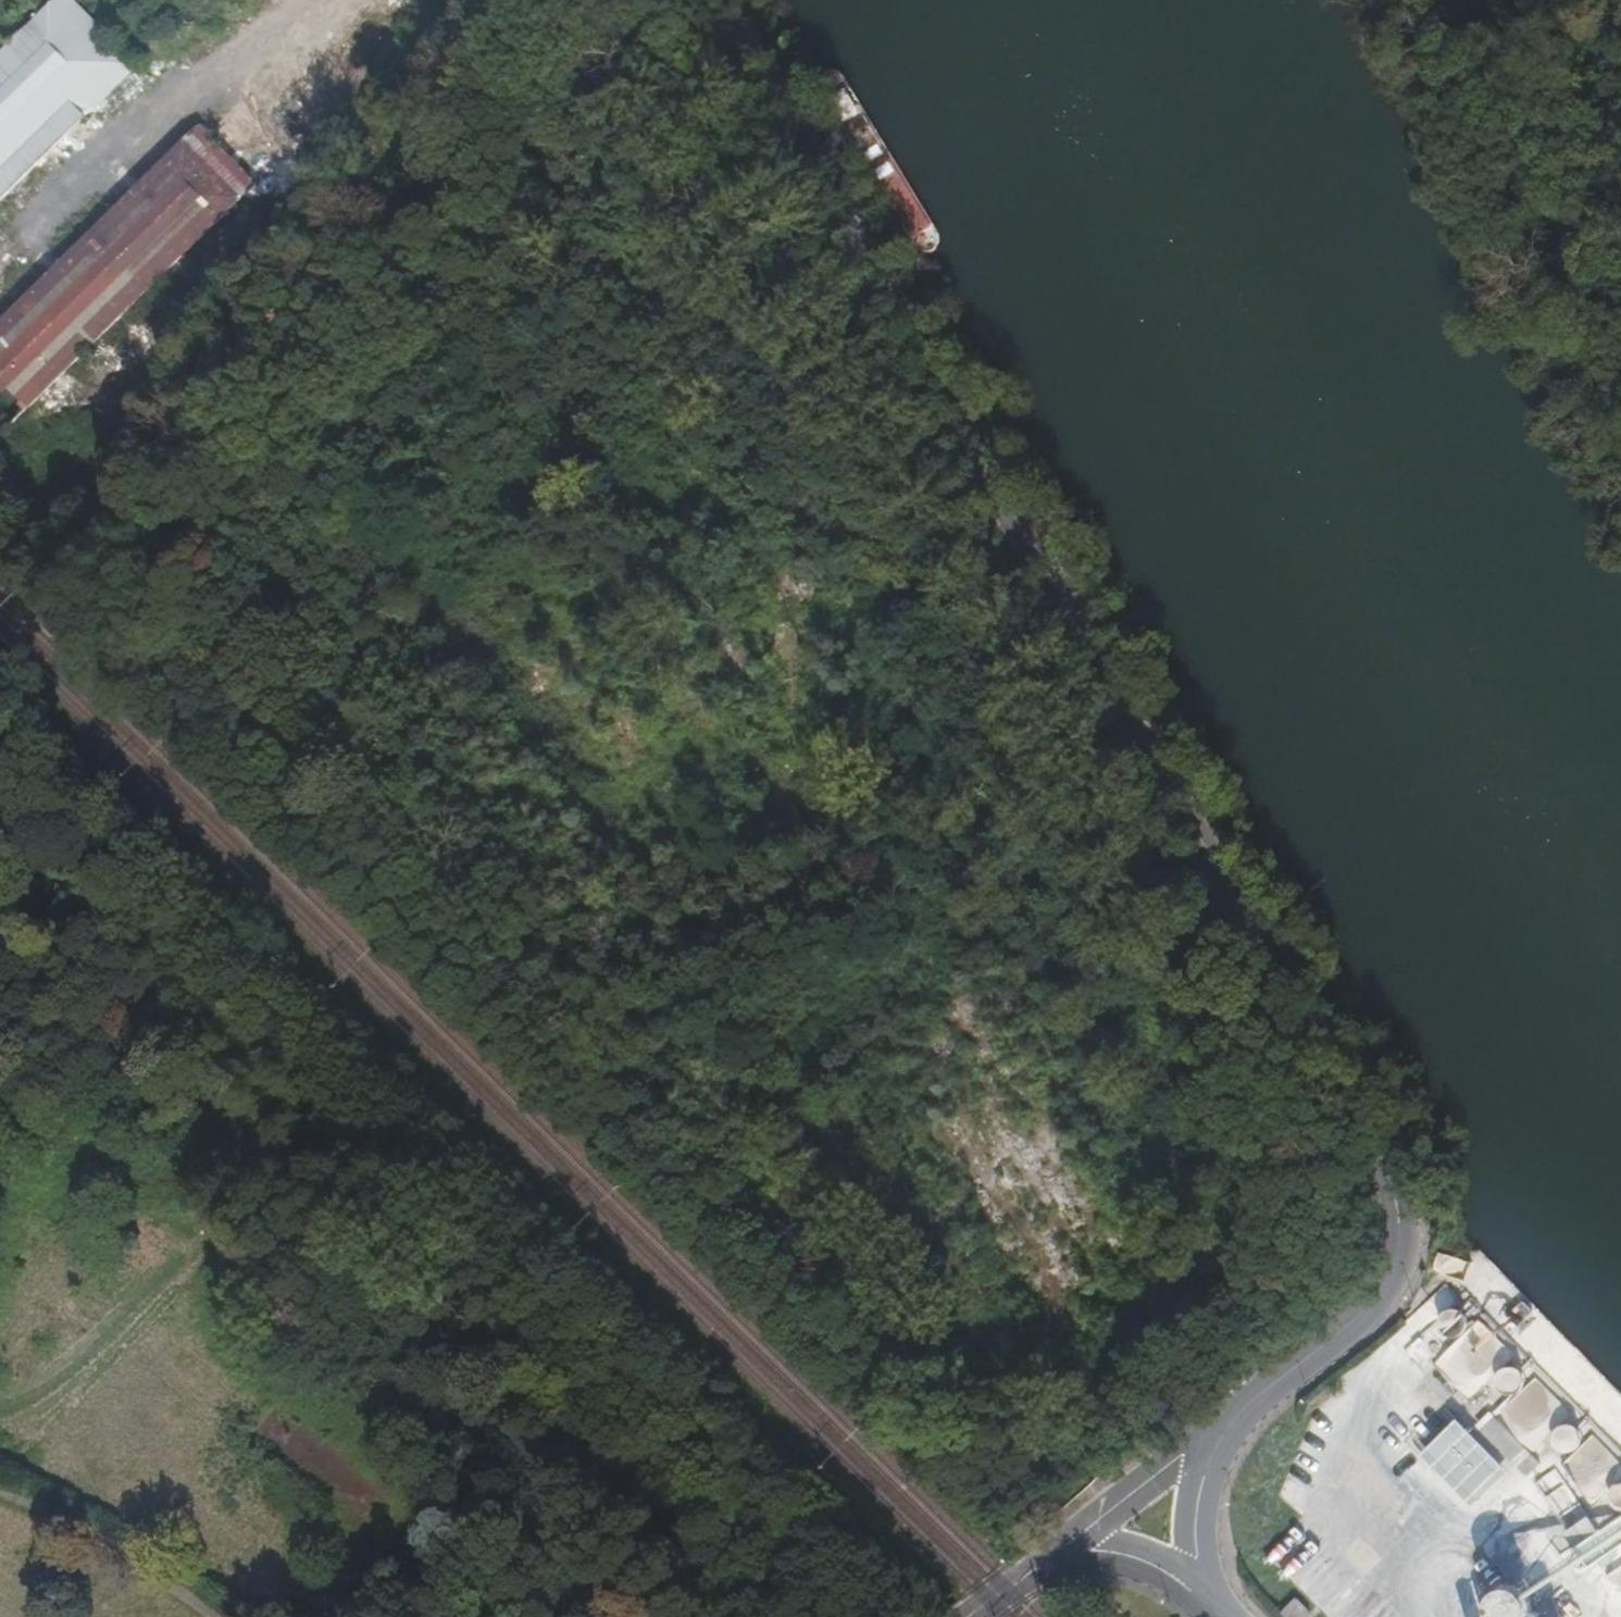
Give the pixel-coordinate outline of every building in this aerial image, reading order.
[(77,0),(58,0),(0,57),(0,203),(140,64),(77,0)] [(256,185),(199,127),(109,216),(90,198),(71,216),(90,235),(0,323),(0,437),(256,185)] [(1465,1277),(1469,1259),(1438,1252),(1434,1271),(1465,1277)] [(1620,1475),(1620,1467),(1467,1307),(1445,1329),(1456,1340),(1432,1363),(1468,1401),(1492,1377),(1511,1397),(1479,1428),(1581,1534),(1590,1526),(1592,1528),(1601,1519),(1549,1466),(1555,1460),(1594,1501),(1620,1475)] [(1472,1505),(1510,1469),(1459,1416),(1421,1452),(1472,1505)] [(1285,1615),(1287,1616),(1311,1616),(1313,1615),(1299,1601),(1285,1615)]
